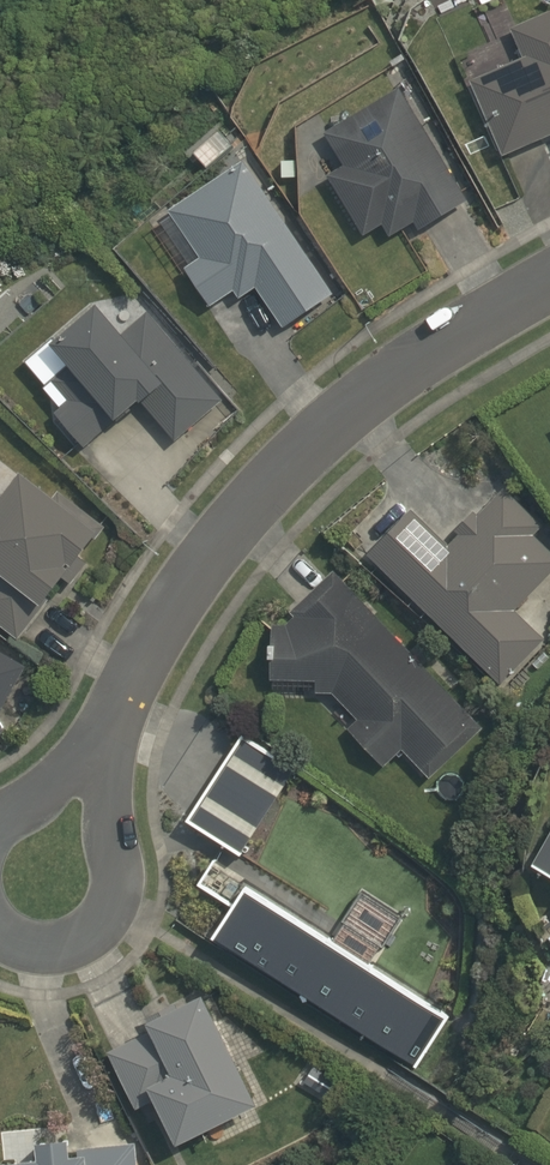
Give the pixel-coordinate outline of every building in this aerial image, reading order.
[(511,32),(522,57),(468,80),(504,166),(549,146),(549,15),(511,32)] [(384,230),(390,241),(420,224),(427,236),(469,213),(402,94),(330,135),(348,167),(328,179),(364,241),(384,230)] [(344,289),(246,153),(166,211),(200,258),(186,268),(216,309),(236,294),(243,303),(257,293),(284,332),(344,289)] [(222,393),(152,312),(129,332),(109,309),(61,351),(75,367),(55,386),(68,401),(52,415),(83,451),(112,426),(118,433),(146,408),(178,444),(215,411),(210,404),(222,393)] [(22,641),(105,524),(34,473),(3,515),(0,513),(0,625),(22,641)] [(373,566),(503,688),(549,639),(518,610),(549,577),(549,543),(497,493),(455,538),(425,511),(373,566)] [(335,575),(272,634),(270,690),(328,694),(359,728),(351,735),(388,774),(407,756),(429,780),(481,731),(335,575)] [(0,641),(0,719),(32,657),(0,641)] [(306,774),(245,733),(188,818),(249,859),(306,774)] [(541,867),(549,872),(549,852),(541,867)] [(445,1017),(256,893),(220,949),(409,1072),(445,1017)] [(268,1115),(215,991),(146,1020),(152,1033),(107,1052),(133,1113),(159,1102),(181,1152),(268,1115)] [(141,1144),(83,1147),(82,1139),(39,1141),(40,1161),(1,1163),(1,1164),(142,1164),(141,1144)]
